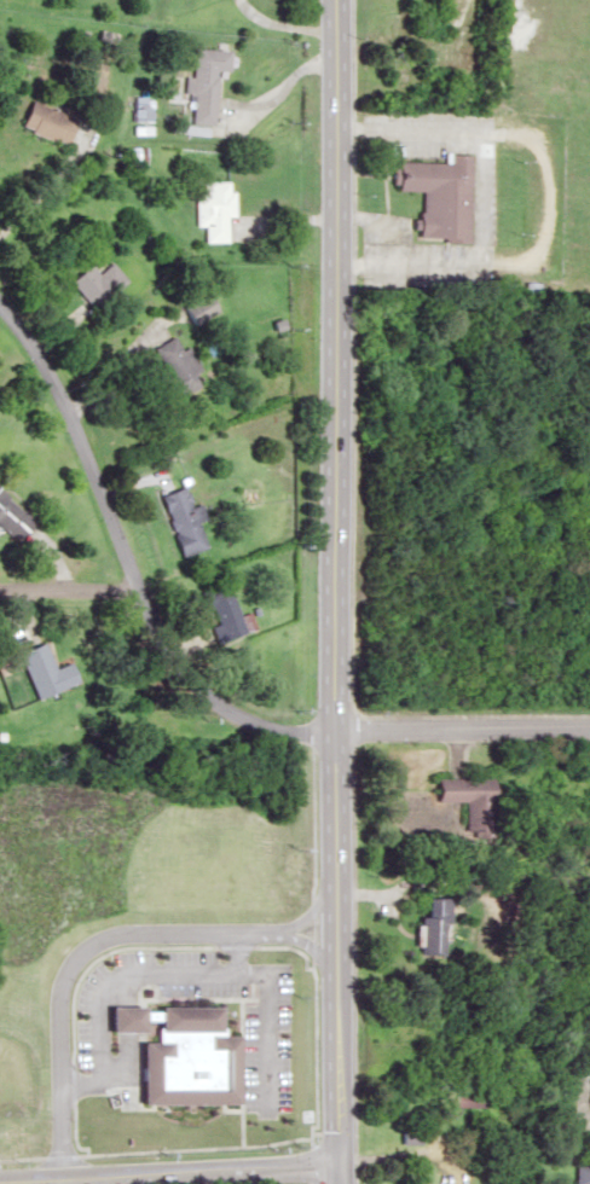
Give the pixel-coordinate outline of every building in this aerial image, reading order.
[(228,70),(229,50),(189,48),(188,93),(190,93),(189,124),(213,124),(215,70),(228,70)] [(28,101),(18,125),(60,144),(71,120),(28,101)] [(465,153),(443,152),(443,162),(395,160),(394,189),(415,190),(413,239),(461,241),(465,153)] [(232,216),(232,181),(194,181),(194,241),(225,241),(225,216),(232,216)] [(95,309),(127,277),(110,260),(98,272),(87,262),(67,281),(95,309)] [(187,345),(178,349),(172,336),(151,345),(165,375),(156,379),(165,399),(203,381),(187,345)] [(176,557),(204,548),(195,520),(202,518),(198,502),(188,505),(182,486),(156,494),(176,557)] [(29,520),(0,497),(0,531),(12,541),(29,520)] [(253,627),(246,612),(237,615),(223,581),(198,592),(212,626),(207,629),(213,644),(253,627)] [(11,652),(32,697),(71,680),(62,661),(48,667),(36,641),(11,652)] [(462,800),(463,828),(488,827),(486,777),(432,779),(432,801),(462,800)] [(414,915),(414,953),(441,953),(441,897),(419,897),(419,915),(414,915)] [(228,1034),(209,1035),(209,1006),(133,1006),(134,1104),(229,1103),(228,1034)] [(574,1166),(574,1183),(589,1183),(589,1166),(574,1166)]
